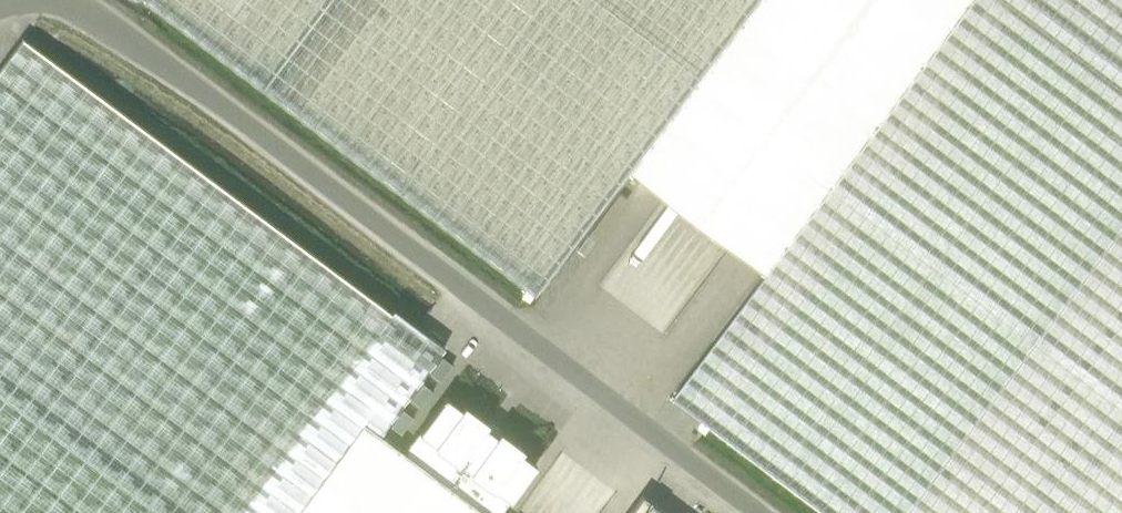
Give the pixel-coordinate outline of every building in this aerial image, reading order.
[(631,171),(760,0),(145,0),(538,295),(631,171)] [(631,171),(767,273),(825,196),(974,0),(760,0),(631,171)] [(767,273),(675,397),(829,512),(1121,512),(1121,0),(974,0),(825,196),(767,273)] [(364,421),(380,433),(445,346),(393,308),(390,312),(144,124),(140,129),(23,38),(0,68),(0,512),(296,512),(364,421)] [(154,116),(147,126),(209,172),(216,163),(154,116)] [(635,240),(602,286),(666,332),(667,329),(652,318),(660,306),(649,299),(654,292),(657,294),(669,277),(658,270),(665,261),(635,240)] [(442,358),(430,373),(440,381),(452,365),(442,358)] [(423,384),(411,399),(421,407),(432,391),(423,384)] [(536,464),(518,451),(520,449),(500,434),(498,436),(483,424),(484,422),(464,408),(463,410),(445,396),(404,451),(380,433),(364,421),(296,512),(499,512),(536,464)] [(403,410),(391,426),(401,433),(413,417),(403,410)] [(664,510),(641,493),(627,512),(668,512),(664,510)]
